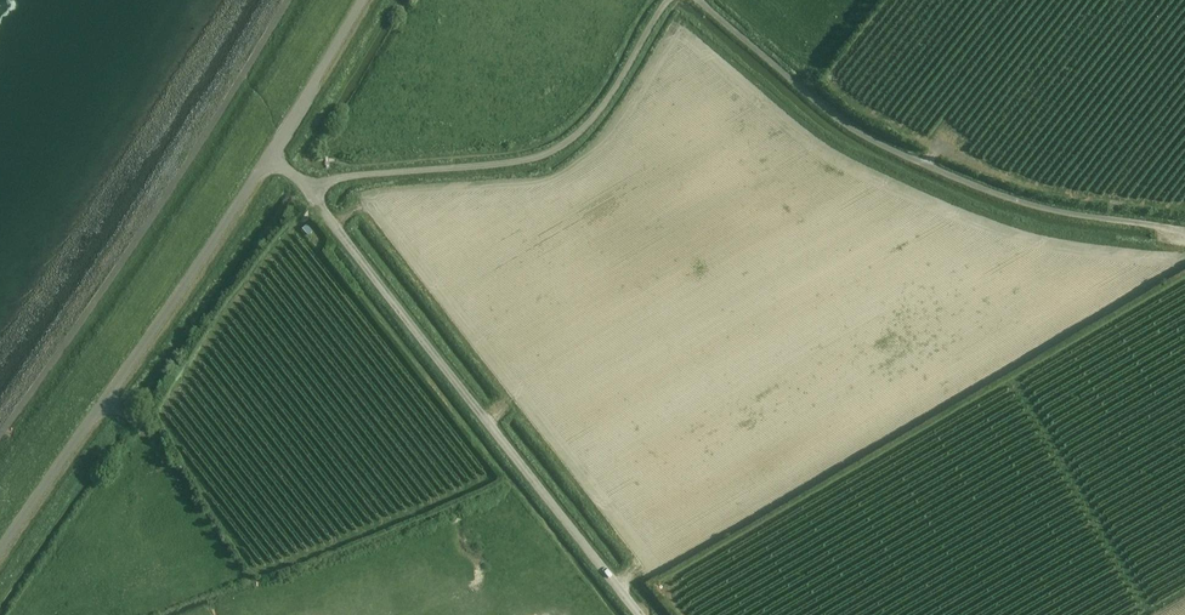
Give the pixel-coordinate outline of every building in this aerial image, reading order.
[(314,235),(307,226),(302,231),(308,239),(314,235)] [(664,596),(656,585),(651,589),(660,600),(664,596)]
